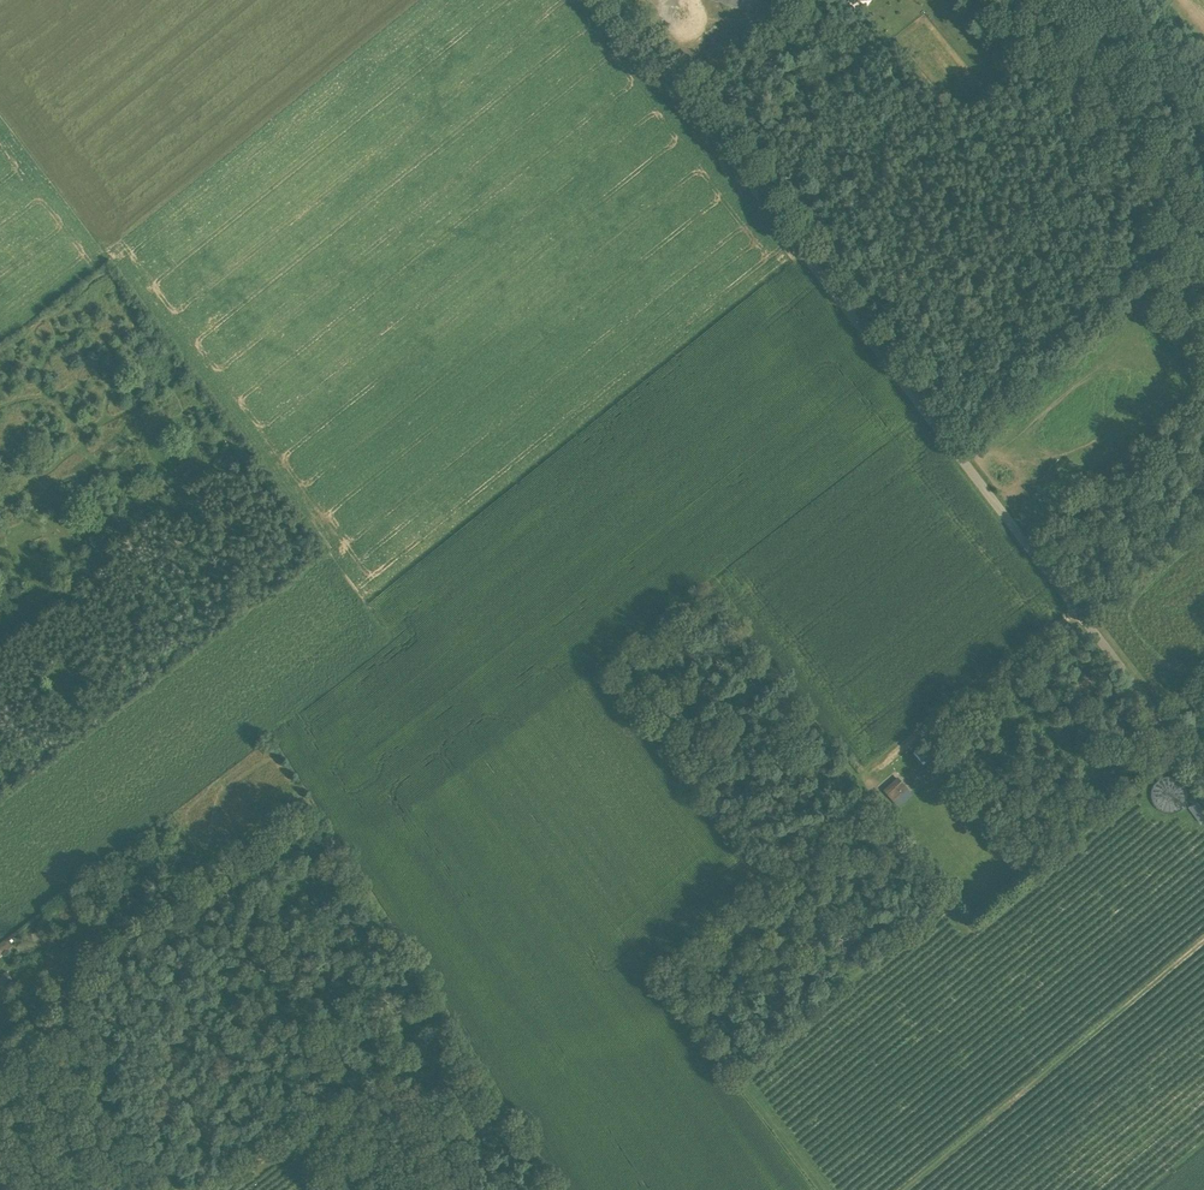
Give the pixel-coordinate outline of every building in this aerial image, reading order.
[(1155,804),(1166,804),(1166,801),(1174,802),(1175,778),(1156,778),(1155,804)] [(897,781),(884,792),(894,803),(907,792),(897,781)] [(1201,819),(1190,803),(1182,809),(1194,824),(1201,819)] [(33,941),(41,939),(39,932),(31,934),(33,941)] [(12,980),(6,972),(0,977),(0,978),(5,985),(12,980)]
